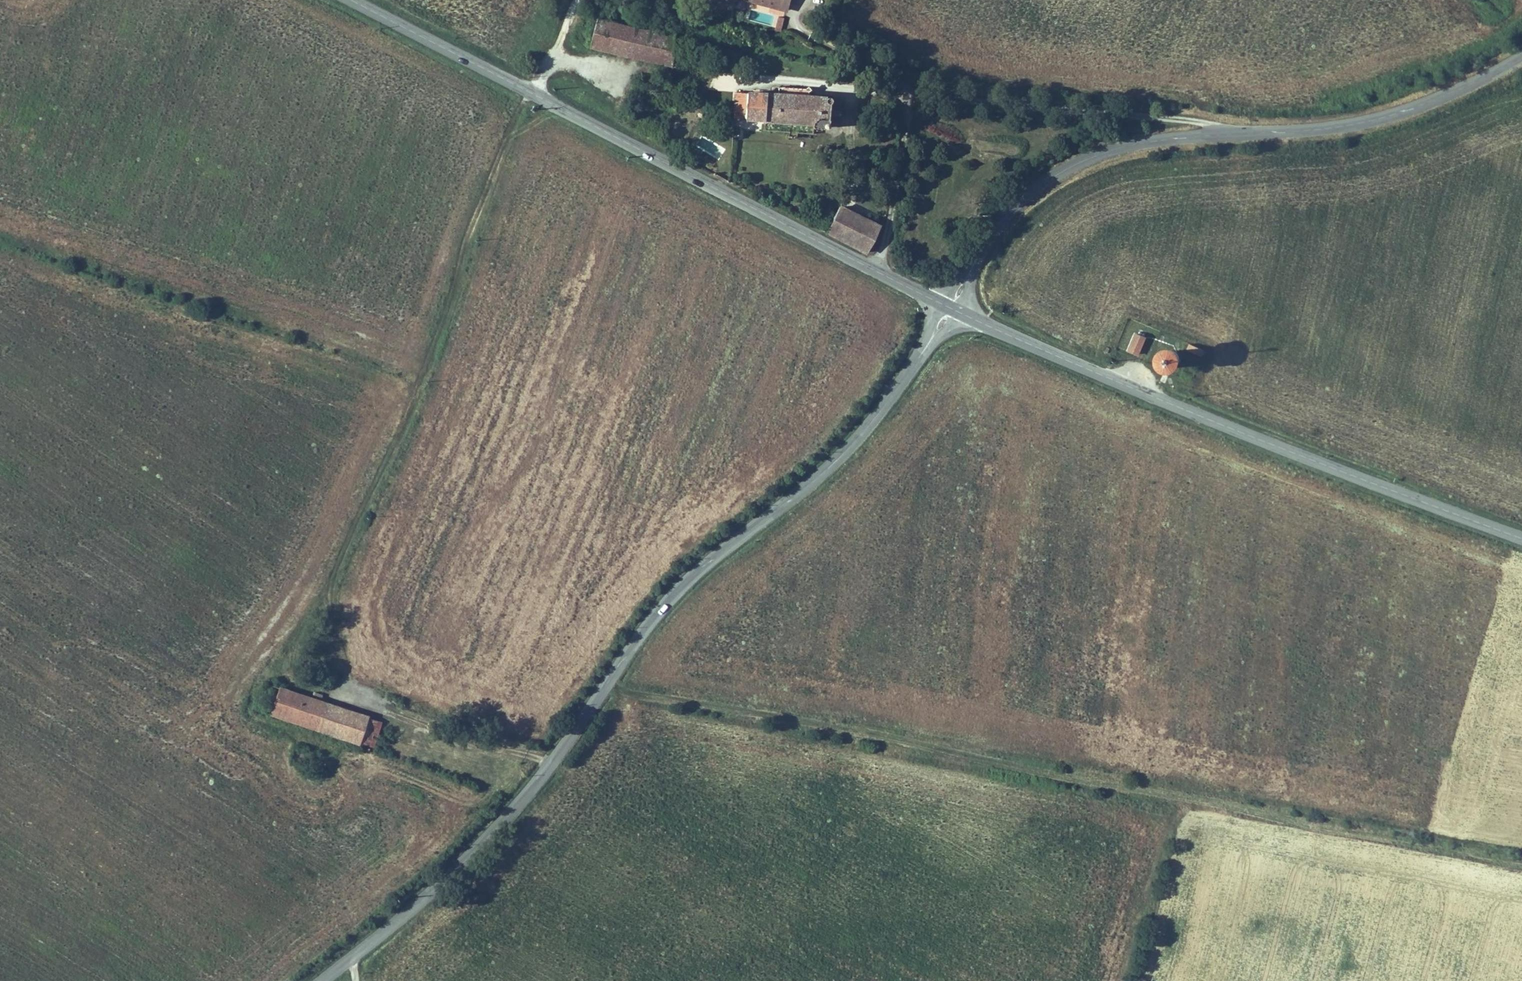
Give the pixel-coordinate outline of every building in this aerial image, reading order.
[(786,13),(789,0),(742,0),(786,13)] [(589,51),(612,56),(618,25),(596,21),(589,51)] [(676,37),(618,25),(612,56),(674,69),(676,37)] [(790,80),(789,86),(801,88),(802,82),(790,80)] [(734,94),(732,124),(813,129),(813,134),(829,135),(831,100),(810,99),(811,91),(767,88),(767,96),(734,94)] [(836,101),(835,112),(843,112),(844,102),(836,101)] [(827,235),(868,256),(882,228),(841,207),(827,235)] [(1146,341),(1134,335),(1126,352),(1139,358),(1146,341)] [(1205,351),(1191,345),(1188,352),(1202,358),(1205,351)] [(1172,352),(1169,351),(1167,352),(1165,352),(1164,354),(1162,355),(1161,357),(1161,359),(1161,361),(1162,363),(1163,365),(1164,366),(1166,368),(1168,368),(1170,368),(1172,368),(1174,367),(1176,365),(1177,363),(1178,361),(1178,359),(1177,357),(1177,355),(1175,354),(1174,352),(1172,352)] [(361,745),(369,718),(325,703),(327,698),(314,693),(312,699),(280,688),(272,716),(361,745)] [(369,718),(361,745),(373,748),(382,721),(369,718)]
